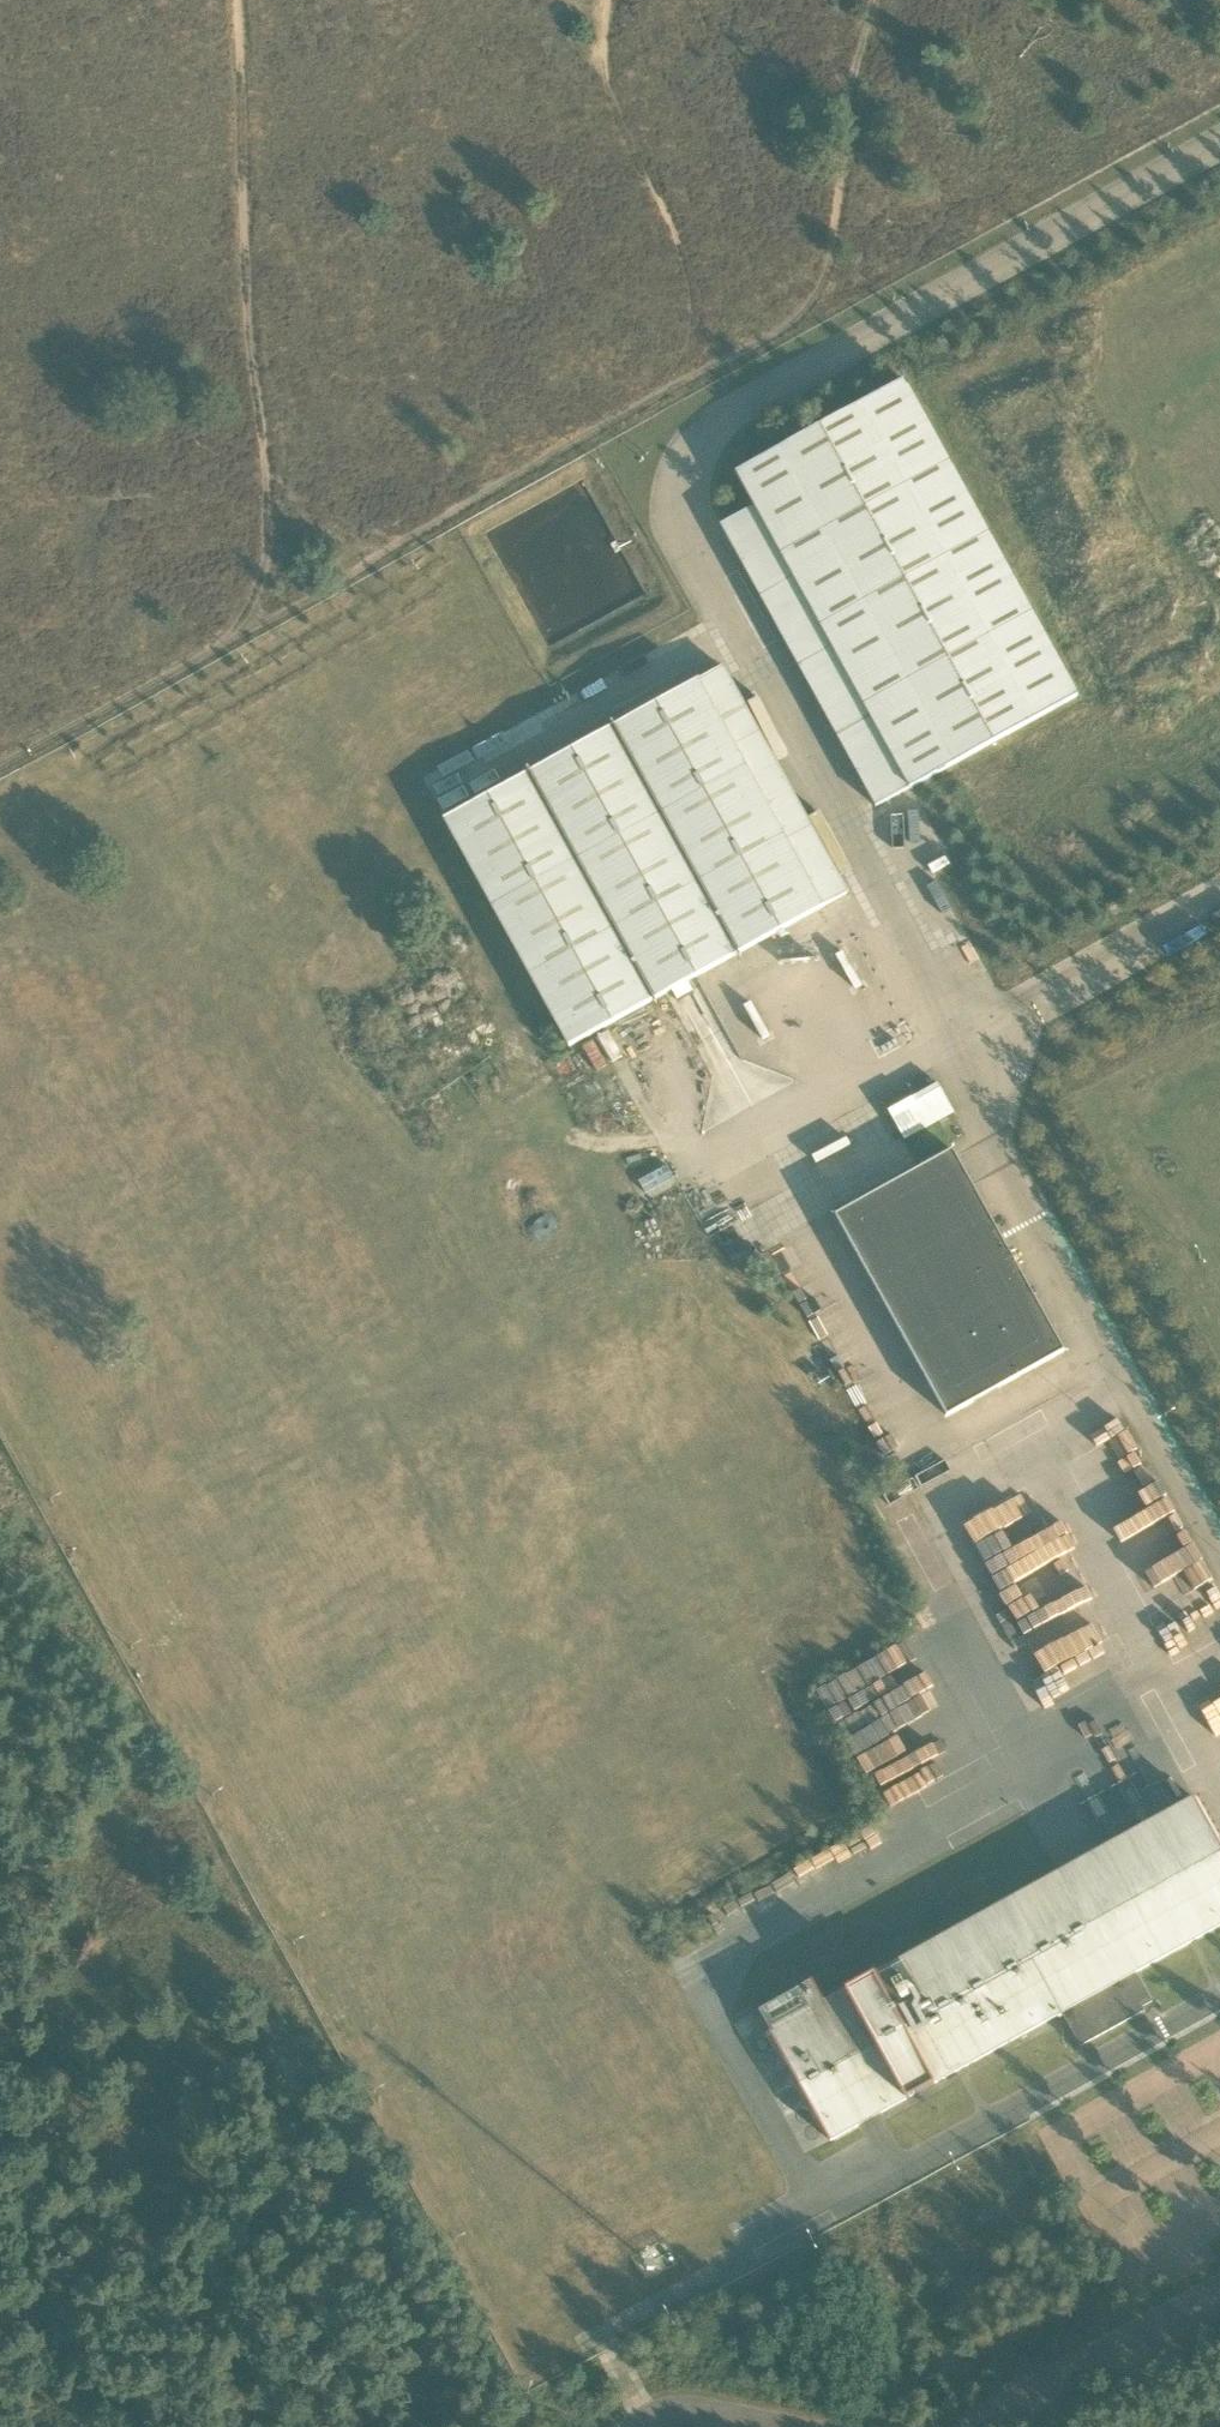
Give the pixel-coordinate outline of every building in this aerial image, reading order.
[(754,508),(725,524),(879,805),(1079,696),(905,379),(734,472),(754,508)] [(823,906),(698,679),(445,819),(569,1046),(823,906)] [(953,1111),(938,1083),(889,1111),(904,1138),(953,1111)] [(947,1416),(1064,1351),(953,1150),(835,1215),(947,1416)] [(729,1256),(776,1241),(768,1217),(749,1223),(743,1207),(750,1205),(740,1172),(704,1184),(711,1204),(695,1209),(701,1229),(719,1223),(729,1256)] [(1153,1537),(1180,1525),(1136,1423),(1097,1440),(1123,1499),(1139,1493),(1145,1507),(1119,1518),(1126,1535),(1148,1526),(1153,1537)] [(966,1538),(987,1580),(1029,1560),(1022,1547),(1032,1541),(1017,1511),(966,1538)] [(1077,1585),(1061,1591),(1054,1574),(1000,1596),(1016,1636),(1086,1608),(1077,1585)] [(1189,1698),(1204,1735),(1219,1728),(1219,1685),(1189,1698)] [(870,1705),(833,1722),(859,1777),(861,1775),(878,1811),(898,1801),(887,1778),(926,1760),(919,1746),(896,1757),(888,1740),(915,1727),(905,1705),(876,1718),(870,1705)] [(1172,1776),(1151,1786),(1157,1800),(1178,1789),(1172,1776)] [(1067,2021),(1080,2046),(1144,2010),(1142,2006),(1152,2001),(1135,1972),(1219,1925),(1219,1845),(1193,1797),(823,2001),(812,1980),(758,2010),(830,2140),(1062,2013),(1067,2021)]
